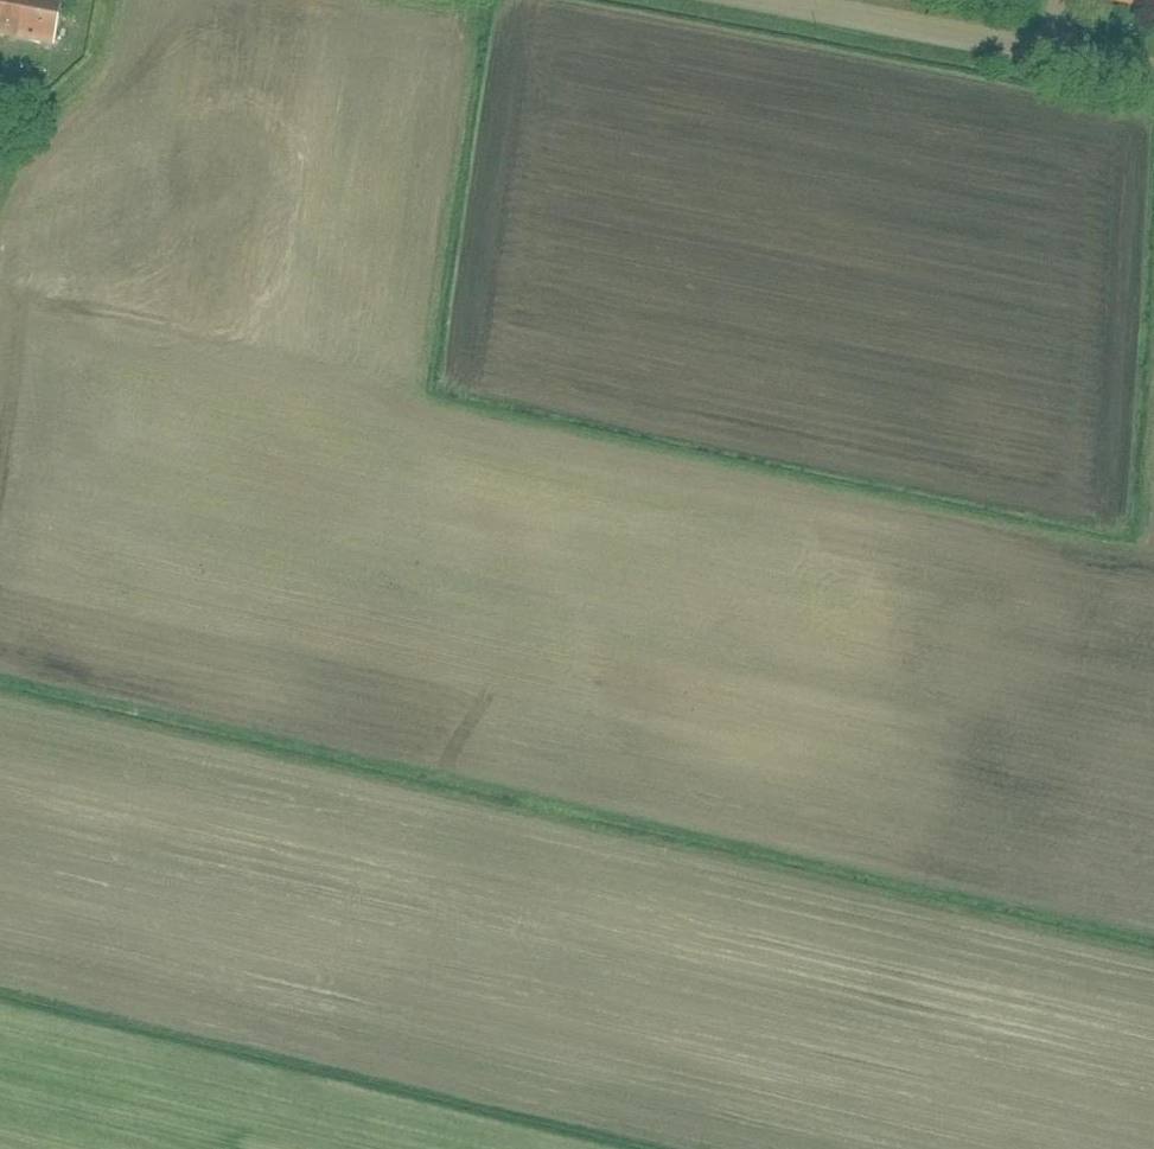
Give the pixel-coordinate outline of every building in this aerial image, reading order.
[(61,50),(72,1),(67,0),(0,0),(0,37),(61,50)] [(1081,0),(1153,15),(1153,0),(1081,0)]
